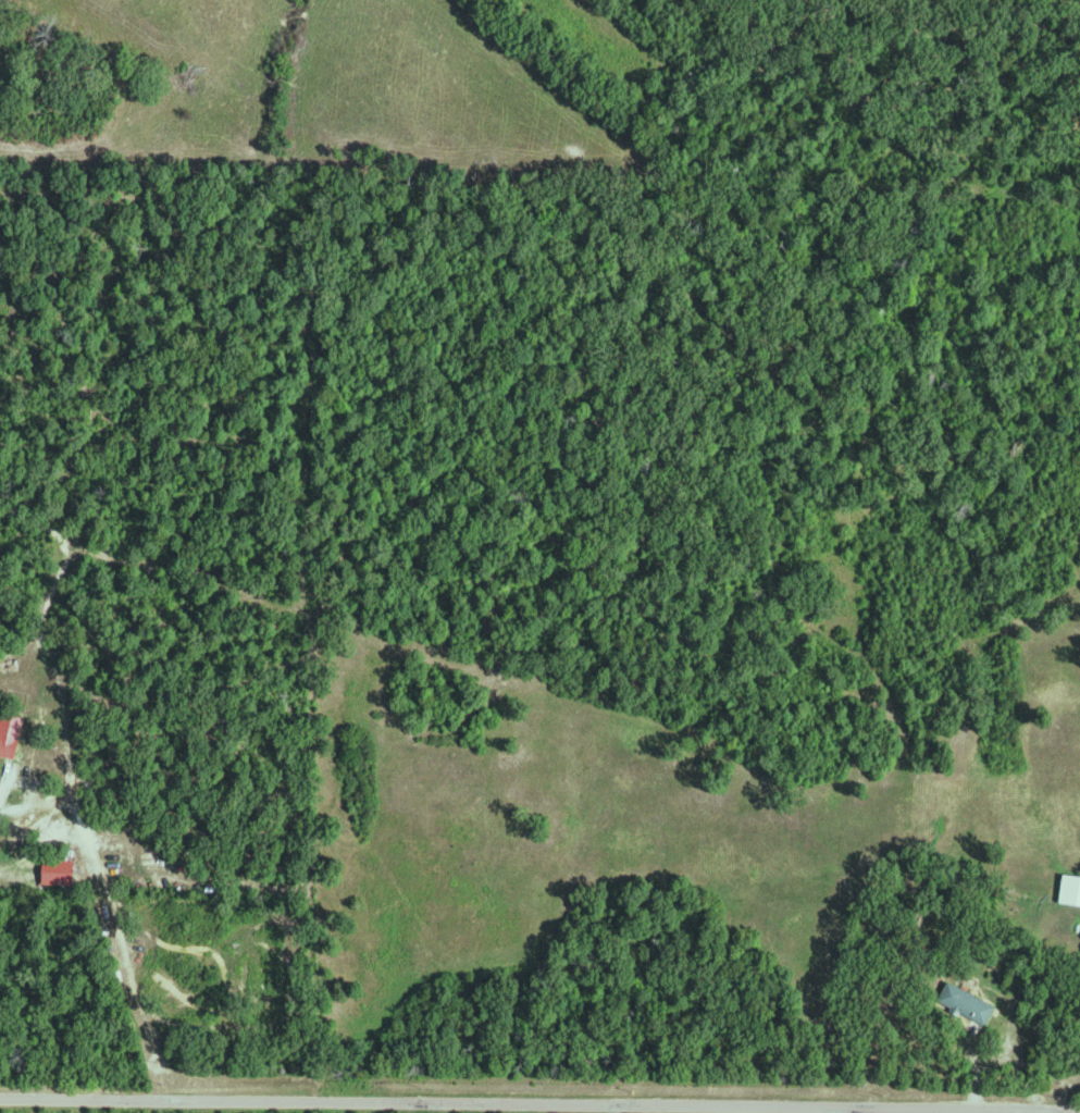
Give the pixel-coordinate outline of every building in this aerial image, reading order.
[(6,712),(2,732),(0,732),(0,754),(19,759),(29,717),(6,712)] [(45,883),(77,885),(78,860),(46,858),(45,883)] [(1067,874),(1064,903),(1079,904),(1079,876),(1067,874)] [(1001,1006),(952,981),(942,1000),(990,1025),(1001,1006)]
